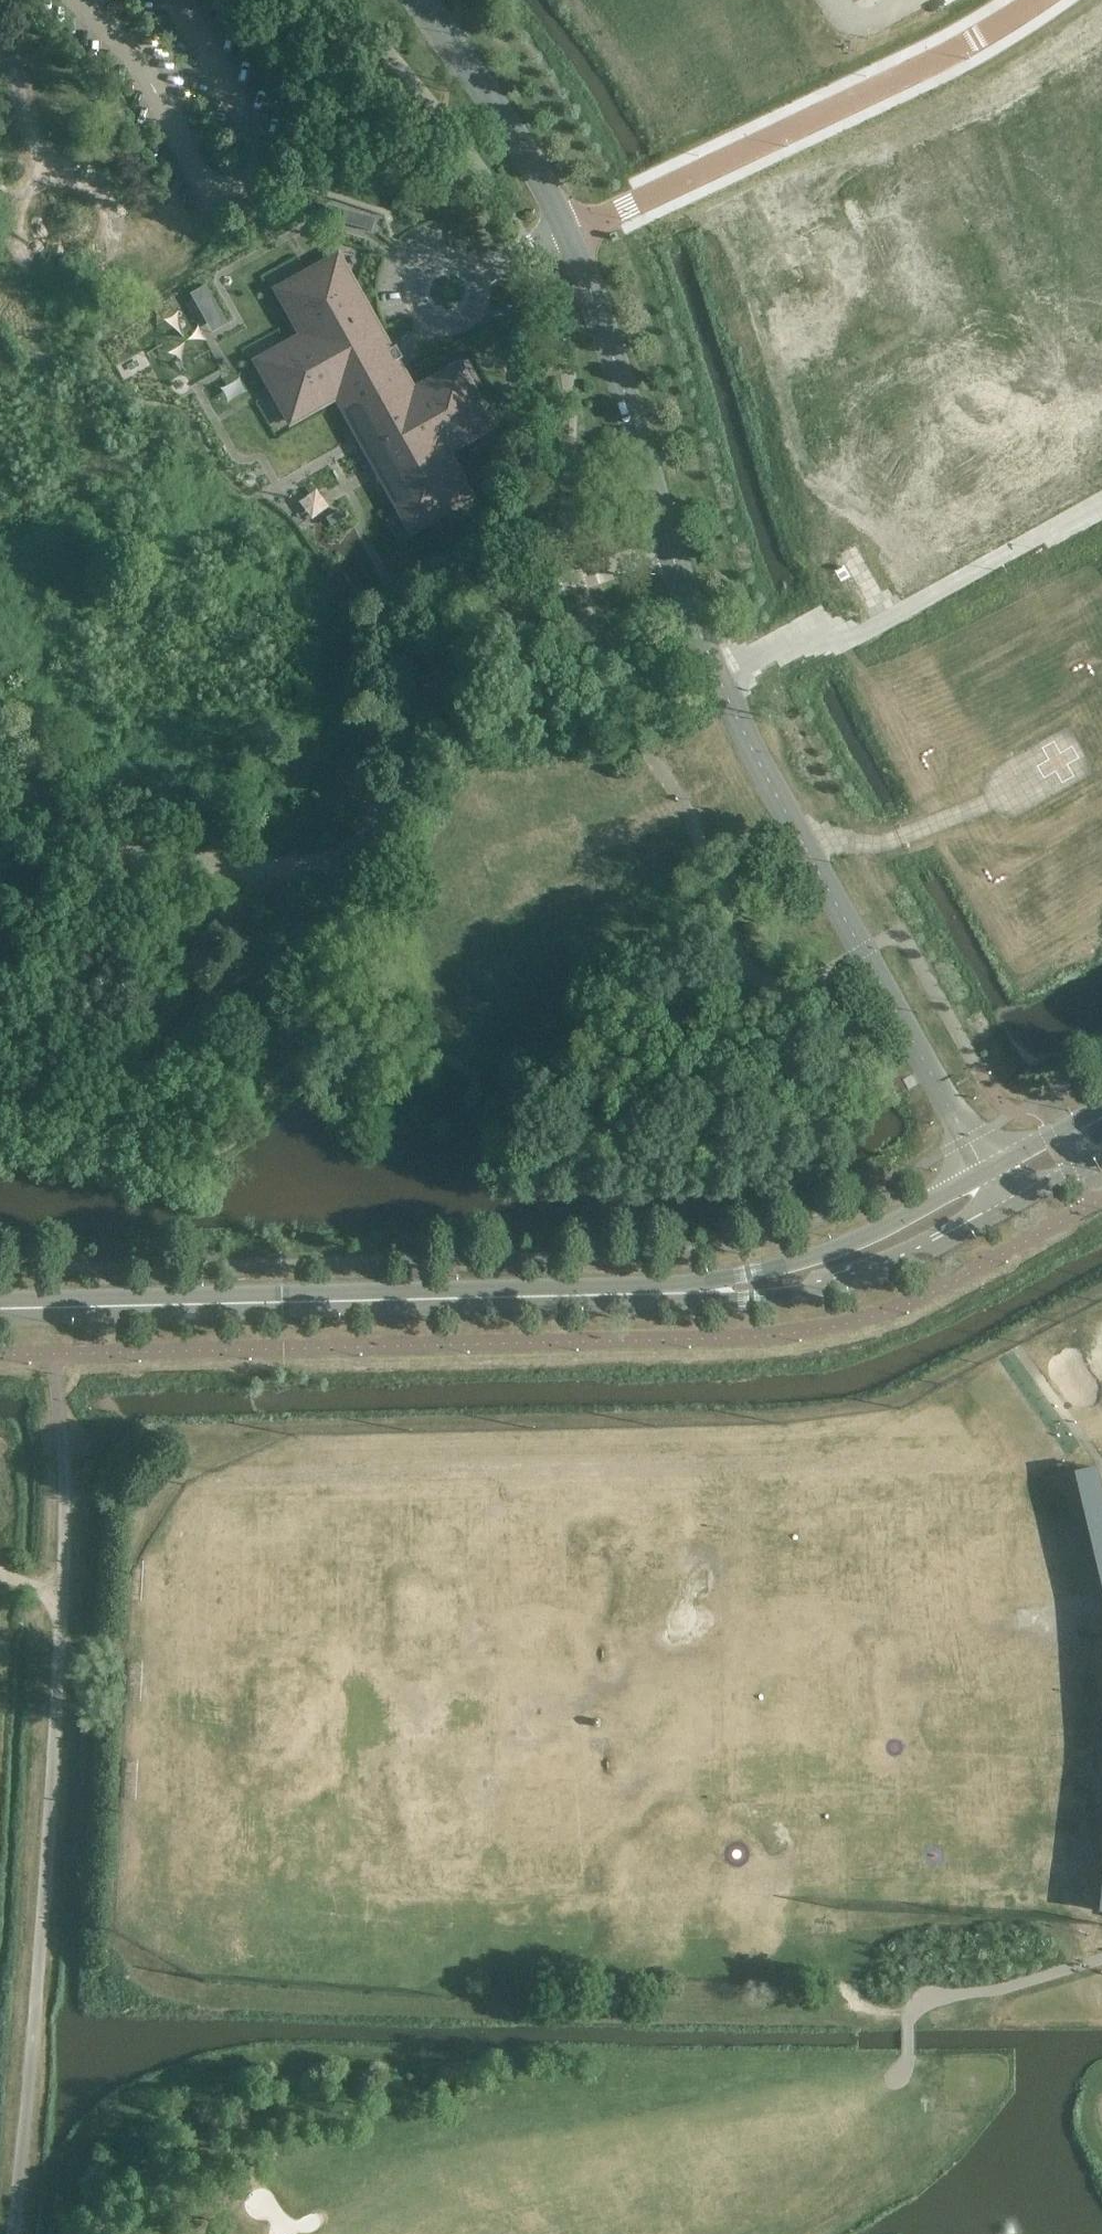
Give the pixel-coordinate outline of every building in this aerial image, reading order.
[(303,337),(257,362),(290,422),(336,397),(412,531),(471,497),(445,452),(491,426),(458,367),(412,392),(401,372),(395,362),(402,358),(395,346),(388,350),(371,318),(337,258),(278,291),(303,337)] [(1099,1470),(1077,1475),(1101,1580),(1101,1482),(1099,1470)]
